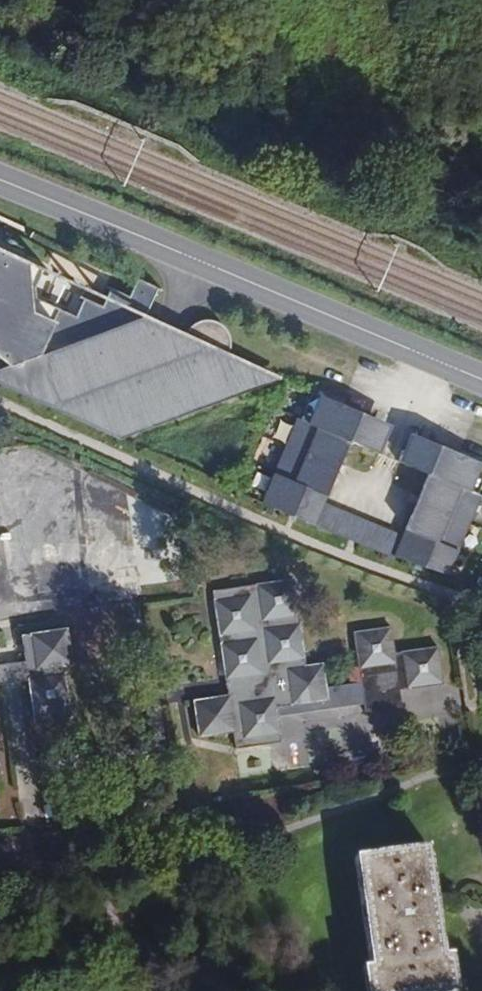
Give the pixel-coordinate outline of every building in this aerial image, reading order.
[(120,438),(144,428),(170,418),(197,409),(223,399),(250,389),(281,377),(260,367),(228,353),(231,340),(228,332),(222,325),(213,319),(200,320),(185,333),(146,315),(157,288),(137,278),(129,297),(111,288),(102,308),(84,299),(76,317),(30,296),(27,261),(0,249),(0,358),(8,365),(0,368),(0,383),(36,400),(120,438)] [(308,403),(313,392),(342,404),(344,400),(311,387),(304,402),(297,418),(301,419),(308,403)] [(314,526),(324,503),(349,441),(380,454),(385,441),(369,434),(376,418),(342,404),(313,392),(308,403),(301,419),(297,418),(262,503),(294,519),(314,526)] [(392,425),(376,418),(369,434),(385,441),(392,425)] [(409,433),(403,449),(419,456),(426,439),(409,433)] [(426,439),(419,456),(403,449),(397,462),(428,475),(403,536),(394,556),(448,575),(478,494),(481,484),(481,463),(426,439)] [(458,453),(481,463),(481,460),(460,450),(458,453)] [(394,556),(403,536),(324,503),(314,526),(378,550),(394,556)] [(305,665),(293,578),(213,591),(229,693),(193,699),(199,737),(234,731),(236,748),(281,741),(276,715),(363,703),(364,713),(401,706),(399,688),(406,689),(407,690),(445,684),(439,646),(395,653),(391,626),(354,632),(358,669),(360,669),(362,681),(343,684),(346,697),(329,700),(324,663),(305,665)] [(28,680),(35,723),(71,717),(64,667),(74,665),(68,627),(22,634),(26,660),(0,665),(0,683),(28,680)] [(430,846),(356,857),(371,966),(363,967),(366,990),(457,990),(454,953),(445,955),(430,846)]
